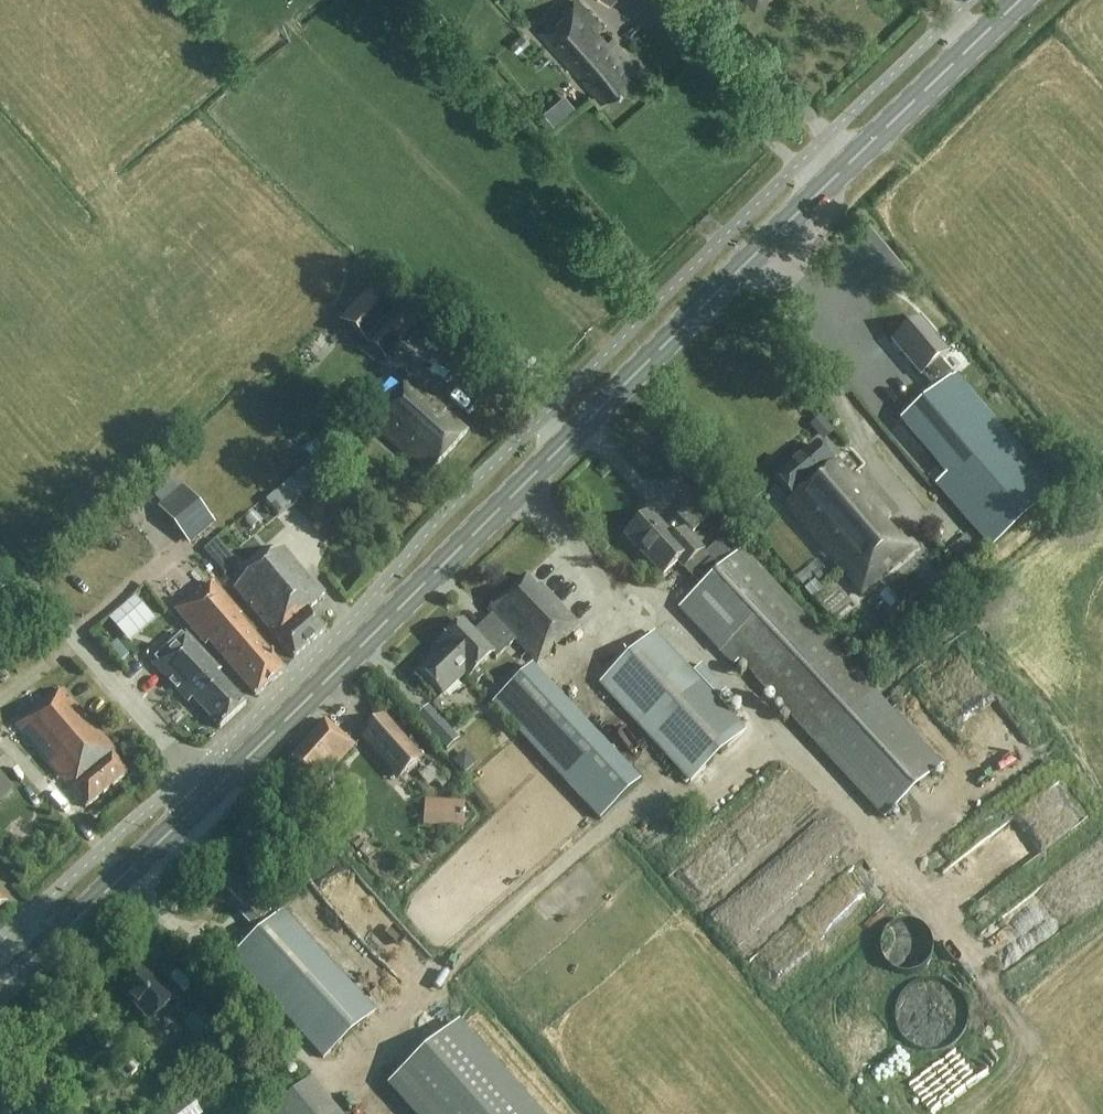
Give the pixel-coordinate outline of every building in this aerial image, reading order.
[(640,72),(621,51),(622,48),(614,37),(606,42),(596,31),(601,24),(577,0),(572,0),(562,9),(566,13),(553,25),(549,21),(537,33),(603,105),(640,72)] [(756,11),(770,0),(748,0),(756,11)] [(551,105),(543,111),(554,124),(561,118),(551,105)] [(340,321),(386,362),(415,329),(369,288),(340,321)] [(921,320),(892,344),(920,378),(922,376),(936,393),(934,395),(901,423),(946,477),(935,486),(989,551),(1056,494),(956,377),(954,378),(939,361),(948,353),(921,320)] [(433,476),(471,433),(403,374),(366,417),(433,476)] [(821,417),(810,427),(815,431),(825,422),(821,417)] [(863,595),(918,548),(904,532),(896,539),(881,521),(889,515),(854,474),(847,480),(817,445),(775,480),(794,502),(787,505),(863,595)] [(217,525),(184,487),(158,509),(191,548),(217,525)] [(676,563),(679,566),(700,588),(684,603),(685,604),(680,609),(728,661),(733,656),(820,749),(885,819),(943,767),(876,696),(741,552),(738,555),(723,539),(718,545),(717,544),(707,554),(684,530),(672,540),(650,515),(625,536),(662,578),(676,563)] [(238,566),(218,542),(206,553),(226,576),(238,566)] [(294,658),(326,632),(308,611),(324,597),(283,549),(236,588),(294,658)] [(976,557),(965,565),(971,572),(981,564),(976,557)] [(464,622),(446,639),(481,680),(487,675),(479,668),(493,655),(497,659),(517,641),(539,665),(580,627),(542,584),(538,588),(527,576),(489,610),(494,615),(475,633),(464,622)] [(814,581),(804,590),(813,600),(823,591),(814,581)] [(255,696),(284,671),(238,618),(241,616),(214,584),(203,594),(199,590),(176,610),(206,644),(208,642),(255,696)] [(192,699),(220,730),(246,705),(216,675),(221,670),(186,633),(152,664),(188,703),(192,699)] [(621,665),(599,684),(603,689),(653,743),(690,783),(746,732),(692,674),(691,672),(655,633),(655,634),(621,665)] [(466,672),(470,677),(477,684),(481,680),(446,639),(440,644),(444,648),(420,670),(443,694),(466,672)] [(494,703),(566,782),(586,804),(600,819),(641,783),(626,767),(533,667),(498,700),(494,703)] [(17,727),(84,802),(88,807),(91,804),(127,772),(112,755),(117,750),(115,748),(108,740),(92,723),(65,691),(50,705),(46,701),(17,727)] [(384,716),(358,738),(397,783),(423,760),(384,716)] [(437,716),(424,728),(446,752),(459,740),(437,716)] [(288,763),(312,785),(328,768),(332,772),(355,746),(327,720),(288,763)] [(431,766),(419,776),(425,783),(426,783),(435,794),(445,786),(436,774),(437,773),(431,766)] [(427,803),(425,824),(464,827),(465,806),(427,803)] [(344,876),(317,897),(333,918),(361,897),(344,876)] [(321,1060),(373,1014),(282,911),(230,957),(321,1060)] [(906,976),(908,976),(911,975),(913,975),(916,974),(918,973),(921,971),(923,970),(925,968),(927,966),(928,964),(930,961),(931,959),(932,956),(932,954),(933,952),(933,949),(933,947),(932,944),(932,942),(931,939),(930,937),(929,935),(927,932),(925,930),(923,929),(921,927),(919,926),(916,924),(914,924),(911,923),(909,923),(906,922),(904,923),(902,923),(899,923),(897,924),(894,925),(892,927),(890,928),(888,930),(886,932),(884,934),(883,937),(882,939),(881,942),(880,944),(880,946),(880,949),(880,951),(880,954),(881,956),(882,959),(883,961),(884,963),(886,966),(887,968),(889,970),(892,971),(894,973),(896,974),(899,975),(901,975),(904,976),(906,976)] [(150,984),(140,973),(122,989),(135,1005),(134,1007),(147,1023),(171,1002),(153,982),(150,984)] [(185,1024),(207,1050),(225,1034),(203,1008),(185,1024)] [(459,1024),(389,1087),(413,1113),(539,1113),(459,1024)] [(272,1083),(256,1097),(264,1106),(280,1092),(272,1083)] [(305,1087),(272,1113),(327,1113),(305,1087)]
